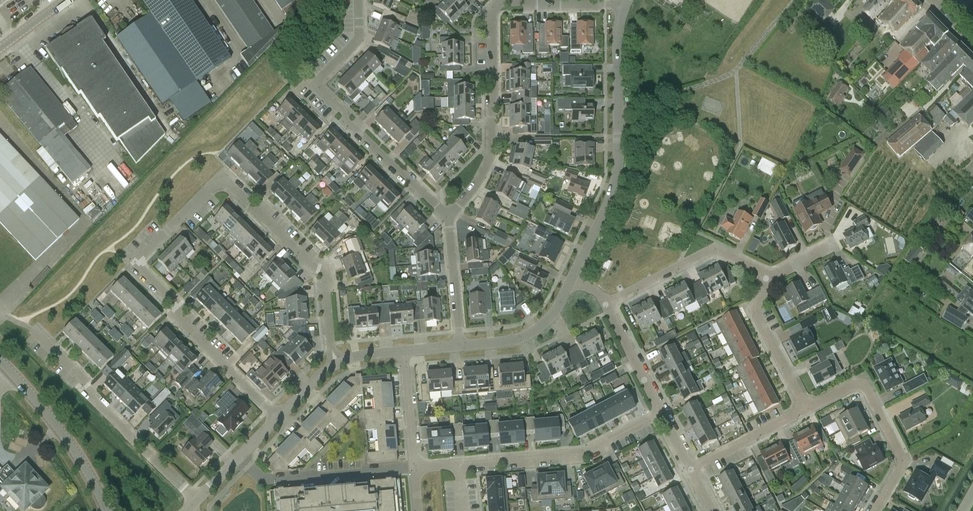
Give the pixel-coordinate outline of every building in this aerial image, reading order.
[(151,15),(197,81),(199,84),(204,81),(202,78),(230,59),(190,0),(141,0),(151,15)] [(248,50),(240,55),(249,68),(265,53),(284,31),(281,27),(274,33),(251,0),(214,0),(248,50)] [(311,0),(275,0),(282,11),(283,10),(287,18),(312,1),(311,0)] [(373,5),(389,12),(394,1),(392,0),(375,0),(373,5)] [(436,6),(431,11),(438,17),(442,13),(452,23),(460,15),(445,0),(437,8),(436,6)] [(445,0),(460,15),(468,7),(460,0),(445,0)] [(827,0),(819,0),(810,9),(824,21),(836,8),(827,0)] [(893,0),(873,0),(862,11),(873,22),(884,11),(889,4),(893,0)] [(897,31),(903,25),(912,15),(913,16),(922,6),(916,0),(898,0),(880,20),(893,31),(897,31)] [(395,14),(393,19),(404,24),(407,18),(395,13),(395,14)] [(197,81),(151,15),(117,38),(163,105),(197,81)] [(900,45),(899,46),(905,51),(898,59),(899,60),(882,77),(895,89),(930,53),(926,49),(931,43),(935,47),(936,46),(937,46),(949,33),(930,15),(916,29),(900,45)] [(75,30),(73,27),(60,36),(63,39),(57,43),(46,50),(56,64),(57,66),(60,71),(79,95),(81,93),(98,118),(100,116),(117,141),(119,139),(136,164),(166,134),(102,42),(106,40),(91,19),(75,30)] [(382,21),(377,32),(394,39),(398,28),(402,29),(404,24),(393,19),(390,24),(382,21)] [(523,53),(533,53),(533,33),(525,33),(525,23),(510,24),(511,46),(523,45),(523,53)] [(545,23),(545,32),(538,32),(538,34),(535,35),(535,40),(539,40),(539,53),(549,53),(549,45),(560,45),(560,48),(568,48),(568,37),(561,37),(560,23),(545,23)] [(592,23),(577,23),(577,31),(570,31),(570,53),(580,53),(580,45),(592,45),(592,23)] [(419,30),(404,24),(402,29),(402,30),(417,36),(419,30)] [(389,49),(394,39),(377,32),(373,43),(389,49)] [(921,63),(933,74),(962,45),(961,45),(949,33),(937,46),(921,63)] [(442,55),(463,55),(463,44),(460,44),(455,44),(455,38),(439,38),(439,45),(442,45),(442,55)] [(966,69),(972,62),(972,56),(962,45),(933,74),(927,80),(938,92),(963,65),(966,69)] [(390,52),(387,57),(398,63),(404,67),(405,67),(408,62),(407,61),(401,58),(390,52)] [(570,53),(562,52),(561,63),(576,64),(577,58),(570,57),(570,53)] [(368,53),(360,61),(373,74),(373,73),(377,76),(378,76),(383,71),(383,70),(380,67),(381,66),(379,64),(368,53)] [(449,72),(449,66),(463,66),(463,55),(442,55),(442,66),(440,66),(440,72),(446,72),(447,72),(449,72)] [(387,57),(384,62),(395,69),(398,63),(387,57)] [(360,61),(358,64),(353,69),(365,81),(373,74),(360,61)] [(966,69),(967,69),(960,76),(964,80),(961,83),(966,88),(959,95),(958,94),(951,101),(957,108),(972,90),(972,62),(966,69)] [(509,82),(530,82),(530,64),(523,64),(523,71),(509,71),(509,72),(506,72),(506,80),(509,80),(509,82)] [(563,76),(569,76),(569,88),(593,87),(593,72),(585,72),(585,65),(562,66),(563,76)] [(69,131),(70,132),(78,126),(71,118),(57,101),(30,68),(0,92),(0,94),(40,144),(39,144),(72,184),(91,169),(63,136),(69,131)] [(353,69),(345,77),(358,89),(365,81),(353,69)] [(337,85),(349,96),(348,98),(349,100),(352,102),(361,93),(357,89),(358,89),(345,77),(337,85)] [(391,84),(395,88),(402,81),(398,77),(391,84)] [(448,81),(448,98),(473,98),(473,86),(469,86),(469,80),(452,80),(452,81),(448,81)] [(530,88),(530,82),(509,82),(509,83),(506,83),(506,91),(509,91),(509,93),(516,93),(516,99),(530,99),(536,99),(536,88),(530,88)] [(839,82),(829,99),(838,105),(848,88),(839,82)] [(957,108),(953,111),(969,127),(972,122),(972,90),(957,108)] [(353,103),(352,102),(349,100),(348,98),(343,102),(348,107),(349,107),(353,103)] [(376,98),(372,103),(373,104),(376,107),(381,103),(376,98)] [(447,109),(454,109),(473,108),(473,98),(448,98),(447,98),(447,109)] [(281,108),(277,111),(279,113),(285,119),(297,107),(289,99),(288,100),(281,108)] [(509,105),(510,117),(530,117),(530,99),(516,99),(517,105),(509,105)] [(593,120),(593,105),(585,105),(585,99),(563,99),(563,110),(571,110),(571,121),(579,121),(579,120),(593,120)] [(375,121),(383,129),(395,117),(390,112),(393,109),(390,106),(386,102),(374,113),(378,117),(375,121)] [(372,103),(371,103),(363,112),(367,116),(376,107),(373,104),(372,103)] [(168,117),(174,129),(197,117),(191,106),(168,117)] [(947,117),(937,106),(928,115),(938,126),(938,125),(944,121),(944,120),(947,117)] [(297,107),(285,119),(293,127),(305,114),(297,107)] [(474,119),(473,108),(454,109),(454,115),(452,115),(452,126),(469,126),(469,119),(474,119)] [(383,129),(390,137),(403,124),(407,120),(399,112),(395,117),(383,129)] [(293,127),(290,130),(298,137),(301,134),(313,122),(305,114),(293,127)] [(950,114),(947,117),(944,120),(952,128),(958,122),(957,121),(950,114)] [(931,130),(919,116),(888,143),(900,157),(931,130)] [(524,134),(530,134),(536,134),(536,128),(530,128),(530,117),(510,117),(510,128),(523,128),(524,134)] [(418,133),(423,127),(415,119),(407,128),(403,124),(390,137),(398,145),(405,138),(409,142),(418,133)] [(313,122),(301,134),(308,142),(320,130),(313,122)] [(264,134),(252,123),(247,127),(259,139),(264,134)] [(449,141),(445,145),(459,159),(466,151),(460,144),(469,135),(461,126),(448,139),(449,141)] [(320,142),(316,146),(324,154),(328,150),(340,138),(332,130),(320,142)] [(421,130),(418,133),(420,135),(424,140),(428,136),(421,130)] [(0,136),(0,223),(35,261),(57,241),(79,220),(0,136)] [(340,138),(328,150),(335,157),(347,145),(340,138)] [(552,140),(552,139),(534,139),(534,146),(552,146),(552,148),(552,140)] [(239,142),(226,155),(235,163),(253,145),(249,141),(244,147),(239,142)] [(288,153),(292,149),(286,143),(282,147),(288,153)] [(410,157),(416,150),(415,149),(417,147),(412,143),(404,151),(410,157)] [(593,144),(575,144),(575,166),(593,166),(593,144)] [(253,145),(235,163),(244,172),(256,159),(251,154),(257,149),(253,145)] [(347,145),(335,157),(343,165),(355,153),(347,145)] [(459,159),(445,145),(437,153),(451,166),(459,159)] [(514,156),(531,160),(534,149),(517,145),(516,147),(514,147),(512,148),(511,155),(514,156)] [(854,148),(839,170),(850,177),(864,155),(854,148)] [(343,165),(340,169),(348,176),(351,173),(363,160),(355,153),(343,165)] [(437,153),(430,160),(443,174),(451,166),(437,153)] [(256,159),(244,172),(252,180),(265,168),(275,158),(271,154),(261,164),(256,159)] [(529,170),(531,160),(514,156),(511,155),(509,162),(510,164),(512,165),(512,166),(523,169),(523,170),(527,171),(527,170),(529,170)] [(443,174),(430,160),(426,157),(419,165),(436,182),(443,174)] [(265,168),(252,180),(261,189),(273,176),(268,171),(278,162),(275,158),(265,168)] [(369,166),(357,178),(365,186),(377,175),(369,166)] [(578,174),(567,170),(564,179),(571,181),(567,192),(584,198),(589,184),(576,180),(578,174)] [(529,178),(544,184),(547,178),(532,172),(529,178)] [(525,183),(505,174),(501,184),(516,191),(521,193),(525,183)] [(377,175),(365,186),(372,193),(384,181),(377,175)] [(270,191),(279,200),(298,181),(294,177),(288,183),(283,178),(270,191)] [(328,187),(335,180),(332,177),(329,179),(325,183),(328,187)] [(530,179),(527,185),(539,191),(542,184),(530,179)] [(298,181),(279,200),(288,208),(300,196),(295,191),(301,185),(298,181)] [(372,193),(368,198),(375,205),(380,201),(391,188),(384,181),(372,193)] [(511,201),(516,191),(501,184),(496,194),(511,201)] [(391,188),(380,201),(388,209),(400,197),(391,188)] [(813,230),(814,230),(815,229),(816,228),(817,227),(817,226),(819,225),(815,218),(816,214),(820,213),(831,208),(825,196),(821,190),(807,197),(807,196),(792,204),(795,210),(794,210),(806,232),(810,230),(812,230),(813,230)] [(296,217),(309,204),(315,198),(311,194),(305,200),(300,196),(288,208),(296,217)] [(318,201),(315,198),(309,204),(296,217),(305,225),(317,212),(312,208),(318,201)] [(762,220),(770,203),(761,199),(752,215),(762,220)] [(781,199),(771,204),(781,223),(790,217),(781,199)] [(485,200),(480,210),(495,217),(500,207),(485,200)] [(569,217),(573,210),(558,202),(554,210),(556,211),(552,219),(548,217),(545,223),(550,225),(569,235),(575,220),(569,217)] [(518,204),(516,209),(528,215),(530,210),(518,204)] [(214,218),(222,226),(234,214),(226,206),(214,218)] [(516,209),(511,206),(508,213),(525,221),(528,215),(516,209)] [(418,215),(410,207),(400,216),(396,211),(390,217),(398,226),(400,224),(404,228),(418,215)] [(491,227),(495,217),(480,210),(475,220),(491,227)] [(310,231),(319,239),(343,215),(339,211),(334,217),(328,223),(323,218),(310,231)] [(722,227),(729,230),(727,233),(741,240),(752,219),(739,212),(733,222),(727,218),(722,227)] [(222,226),(230,234),(241,222),(234,214),(222,226)] [(343,215),(319,239),(328,248),(340,235),(337,232),(349,220),(343,215)] [(426,222),(418,215),(404,228),(409,232),(407,234),(415,242),(413,244),(418,248),(430,236),(425,232),(420,236),(416,232),(426,222)] [(857,228),(843,235),(850,249),(868,240),(862,228),(869,225),(864,217),(854,223),(857,228)] [(230,234),(237,241),(249,229),(241,222),(230,234)] [(784,223),(771,230),(775,237),(773,238),(777,245),(779,244),(782,251),(795,244),(784,223)] [(547,241),(539,256),(554,263),(563,244),(550,237),(552,233),(534,224),(531,231),(534,233),(534,234),(547,241)] [(234,245),(241,253),(245,249),(257,237),(249,229),(237,241),(234,245)] [(495,236),(512,244),(516,240),(497,231),(495,236)] [(181,238),(173,245),(185,257),(193,249),(190,247),(196,241),(188,233),(182,239),(181,238)] [(962,247),(972,257),(972,236),(972,235),(962,247)] [(416,256),(417,266),(438,264),(440,263),(439,255),(437,254),(437,253),(434,253),(433,237),(432,237),(431,238),(430,236),(418,248),(413,249),(413,256),(416,256)] [(512,244),(495,236),(492,241),(507,249),(512,244)] [(249,260),(253,257),(264,245),(257,237),(245,249),(241,253),(249,260)] [(349,258),(341,261),(345,271),(366,263),(357,239),(344,244),(349,258)] [(465,241),(466,253),(483,251),(481,240),(477,240),(472,240),(465,241)] [(173,245),(165,253),(177,265),(185,257),(173,245)] [(264,245),(253,257),(260,264),(272,252),(264,245)] [(908,261),(917,265),(925,249),(916,245),(908,261)] [(214,251),(221,258),(225,254),(225,253),(218,246),(214,251)] [(482,264),(482,262),(484,262),(483,251),(466,253),(467,263),(468,270),(483,269),(488,268),(488,264),(482,265),(482,264)] [(161,275),(166,270),(169,273),(177,265),(165,253),(157,261),(159,262),(154,267),(161,275)] [(523,265),(527,267),(521,281),(541,290),(547,276),(534,270),(538,264),(520,255),(515,265),(521,268),(523,265)] [(265,265),(261,269),(265,274),(273,282),(287,267),(280,259),(270,269),(265,265)] [(824,269),(834,289),(847,282),(850,287),(865,279),(858,266),(850,270),(849,268),(842,271),(838,262),(836,263),(834,262),(831,264),(830,266),(824,269)] [(427,282),(426,276),(439,275),(438,264),(417,266),(418,276),(415,277),(416,283),(427,282)] [(361,265),(345,271),(349,281),(354,280),(356,285),(357,285),(372,279),(370,273),(365,275),(361,265)] [(499,269),(495,265),(488,272),(491,276),(499,269)] [(208,274),(204,270),(200,266),(197,269),(201,273),(205,277),(208,274)] [(719,266),(709,271),(718,289),(730,283),(731,285),(736,282),(732,276),(726,279),(719,266)] [(287,267),(273,282),(281,289),(285,293),(297,287),(290,280),(295,275),(287,267)] [(709,271),(699,276),(706,289),(699,293),(703,300),(705,304),(710,302),(708,297),(707,295),(718,289),(709,271)] [(198,288),(190,296),(194,301),(196,299),(204,307),(216,294),(221,290),(213,282),(209,277),(198,288)] [(190,284),(194,288),(200,282),(196,277),(190,284)] [(110,291),(119,300),(133,288),(123,279),(110,291)] [(194,288),(190,284),(189,282),(182,289),(188,294),(194,288)] [(513,298),(520,293),(512,282),(510,283),(508,285),(508,289),(506,291),(498,292),(500,312),(515,310),(513,298)] [(426,283),(416,283),(417,292),(426,291),(426,283)] [(484,299),(491,298),(490,283),(478,284),(479,294),(469,295),(471,316),(475,316),(475,317),(482,316),(482,315),(485,315),(484,299)] [(685,283),(675,288),(685,307),(697,301),(697,302),(703,300),(699,293),(692,297),(685,283)] [(827,300),(821,287),(815,290),(815,289),(805,294),(799,283),(786,289),(788,292),(784,294),(783,296),(786,302),(788,303),(792,300),(796,307),(809,301),(812,308),(827,300)] [(285,293),(278,297),(278,300),(286,300),(287,310),(307,309),(306,298),(298,298),(297,287),(285,293)] [(119,300),(129,309),(142,297),(133,288),(119,300)] [(665,293),(672,307),(664,311),(668,318),(674,315),(673,313),(685,307),(675,288),(665,293)] [(950,307),(943,318),(962,329),(968,318),(965,316),(969,310),(972,313),(972,291),(962,304),(963,305),(957,312),(950,307)] [(216,294),(204,307),(211,314),(224,302),(216,294)] [(416,294),(417,301),(418,310),(424,309),(425,322),(440,321),(439,307),(440,307),(439,299),(423,301),(423,302),(420,302),(420,294),(416,294)] [(129,309),(139,319),(151,306),(142,297),(129,309)] [(224,302),(211,314),(219,322),(231,309),(235,305),(228,298),(224,302)] [(651,300),(642,305),(651,324),(663,318),(664,320),(668,328),(672,326),(668,318),(664,311),(658,314),(651,300)] [(418,310),(417,301),(406,302),(406,305),(400,305),(402,325),(413,324),(411,310),(418,310)] [(383,313),(389,312),(391,326),(402,325),(400,305),(394,306),(394,304),(382,305),(383,313)] [(377,314),(383,313),(382,305),(371,306),(371,308),(365,309),(367,331),(375,330),(376,328),(376,327),(378,327),(377,314)] [(651,324),(642,305),(632,311),(642,329),(651,324)] [(148,329),(161,316),(151,306),(139,319),(148,329)] [(359,307),(347,308),(349,322),(355,321),(356,329),(358,329),(358,330),(359,332),(367,331),(365,309),(359,309),(359,307)] [(831,307),(822,311),(828,323),(837,318),(831,307)] [(231,309),(219,322),(227,330),(239,317),(231,309)] [(284,316),(282,319),(283,328),(288,328),(294,327),(300,327),(299,321),(307,320),(307,309),(287,310),(287,316),(284,316)] [(861,317),(851,311),(848,315),(859,320),(860,319),(861,317)] [(716,322),(722,334),(742,323),(736,312),(716,322)] [(239,317),(227,330),(234,337),(247,325),(251,320),(244,313),(239,317)] [(790,339),(797,352),(815,343),(808,330),(807,328),(816,323),(813,317),(800,324),(804,331),(790,339)] [(85,330),(75,320),(63,333),(73,342),(85,330)] [(247,325),(234,337),(242,345),(255,332),(259,328),(251,320),(247,325)] [(742,323),(722,334),(728,345),(748,336),(742,323)] [(269,332),(263,326),(252,338),(257,343),(264,336),(269,332)] [(294,332),(286,340),(290,343),(304,357),(312,350),(302,340),(309,333),(308,326),(300,327),(292,327),(290,329),(294,332)] [(152,343),(160,351),(174,337),(166,329),(155,340),(150,335),(141,345),(146,349),(152,343)] [(73,342),(81,351),(94,338),(85,330),(73,342)] [(594,330),(584,335),(594,354),(604,349),(594,330)] [(686,336),(688,340),(695,342),(698,340),(695,332),(686,336)] [(583,362),(582,360),(594,354),(584,335),(574,340),(582,354),(575,358),(578,365),(582,371),(586,368),(583,362)] [(657,347),(669,341),(666,336),(655,341),(657,347)] [(728,345),(734,356),(754,346),(748,336),(728,345)] [(174,337),(160,351),(167,359),(181,345),(174,337)] [(716,337),(708,340),(703,343),(705,347),(717,341),(716,337)] [(81,351),(91,361),(104,348),(94,338),(81,351)] [(282,347),(276,353),(282,360),(286,355),(296,365),(304,357),(290,343),(285,348),(282,347)] [(167,359),(175,366),(189,352),(181,345),(167,359)] [(660,352),(665,362),(680,355),(675,345),(660,352)] [(734,356),(739,367),(756,359),(759,357),(754,346),(734,356)] [(836,376),(828,361),(827,358),(837,352),(834,346),(817,355),(822,364),(810,371),(817,385),(836,376)] [(101,370),(113,357),(104,348),(91,361),(101,370)] [(551,353),(561,372),(571,367),(561,348),(551,353)] [(104,385),(112,393),(126,378),(118,371),(131,356),(125,350),(103,373),(109,379),(104,385)] [(189,352),(175,366),(183,374),(175,382),(182,389),(198,372),(192,365),(197,360),(189,352)] [(254,357),(249,352),(239,361),(244,366),(254,357)] [(271,358),(263,366),(279,382),(288,373),(280,365),(284,361),(282,360),(276,353),(274,352),(270,356),(271,358)] [(690,361),(685,352),(680,355),(665,362),(670,372),(685,364),(690,361)] [(548,371),(538,377),(541,384),(550,379),(549,378),(561,372),(551,353),(541,358),(548,371)] [(739,367),(736,369),(741,380),(761,369),(756,359),(739,367)] [(874,368),(886,391),(903,382),(891,359),(874,368)] [(510,364),(508,365),(500,365),(500,367),(498,367),(499,375),(499,379),(493,379),(495,393),(513,391),(510,364)] [(512,364),(510,364),(513,391),(531,389),(530,376),(524,377),(523,373),(522,365),(520,365),(520,364),(512,364)] [(615,369),(612,364),(600,370),(603,375),(615,369)] [(690,374),(685,364),(670,372),(675,381),(690,374)] [(252,371),(246,376),(260,391),(265,386),(270,392),(279,382),(263,366),(255,374),(252,371)] [(142,367),(139,371),(144,376),(147,372),(142,367)] [(484,367),(474,368),(477,395),(495,393),(493,379),(488,380),(487,376),(486,368),(484,368),(484,367)] [(463,382),(458,383),(459,396),(477,395),(474,368),(464,369),(465,370),(462,370),(463,378),(463,382)] [(741,380),(747,391),(767,381),(761,369),(741,380)] [(452,392),(452,397),(459,396),(458,383),(452,383),(451,379),(451,371),(448,371),(448,370),(438,371),(440,393),(452,392)] [(422,403),(430,402),(429,394),(440,393),(438,371),(429,372),(429,373),(427,373),(427,381),(427,385),(420,386),(422,403)] [(959,390),(965,381),(952,371),(946,380),(959,390)] [(160,382),(163,378),(158,373),(155,377),(156,379),(160,382)] [(199,384),(194,380),(185,389),(190,394),(194,398),(200,392),(206,398),(221,383),(210,373),(199,384)] [(603,379),(606,384),(606,385),(618,379),(615,373),(603,379)] [(718,377),(716,373),(710,376),(702,380),(704,384),(718,377)] [(675,381),(680,391),(695,383),(690,374),(675,381)] [(361,378),(361,386),(362,386),(362,388),(365,388),(373,387),(374,399),(391,397),(390,388),(389,388),(388,375),(361,378)] [(904,387),(908,394),(928,384),(926,380),(924,376),(904,387)] [(126,378),(112,393),(120,400),(133,386),(126,378)] [(725,384),(726,388),(732,385),(736,383),(734,379),(725,384)] [(348,406),(358,396),(362,395),(362,388),(362,386),(361,386),(357,386),(351,380),(343,388),(341,387),(335,393),(348,406)] [(747,391),(753,403),(773,393),(767,381),(747,391)] [(700,393),(695,383),(680,391),(685,401),(700,393)] [(120,400),(127,408),(141,394),(133,386),(120,400)] [(148,416),(170,393),(166,389),(151,403),(149,401),(141,394),(127,408),(128,408),(126,411),(132,416),(135,415),(135,416),(141,410),(148,416)] [(626,392),(617,397),(625,414),(635,409),(626,392)] [(330,401),(324,407),(343,426),(348,421),(340,414),(348,406),(335,393),(329,400),(330,401)] [(759,414),(779,404),(773,393),(753,403),(759,414)] [(906,431),(926,421),(920,409),(930,404),(926,396),(911,403),(914,409),(899,417),(906,431)] [(364,421),(391,418),(390,406),(392,406),(391,397),(374,399),(375,410),(364,411),(364,421)] [(617,397),(607,402),(616,419),(625,414),(617,397)] [(233,432),(243,422),(241,419),(249,411),(238,400),(229,408),(221,400),(216,405),(225,413),(217,422),(221,425),(216,431),(223,437),(231,429),(233,432)] [(166,401),(155,412),(160,417),(149,428),(159,438),(175,422),(165,413),(171,406),(166,401)] [(683,409),(688,419),(703,412),(697,401),(683,409)] [(607,402),(597,407),(606,424),(616,419),(607,402)] [(338,431),(343,426),(324,407),(317,414),(316,413),(310,419),(323,431),(330,424),(338,431)] [(606,424),(597,407),(587,412),(596,429),(606,424)] [(835,421),(840,431),(864,419),(859,410),(858,411),(857,409),(847,415),(844,409),(828,417),(832,423),(835,421)] [(596,429),(587,412),(578,417),(586,434),(596,429)] [(693,428),(707,421),(703,412),(688,419),(693,428)] [(206,437),(210,433),(202,424),(196,419),(193,415),(183,425),(197,438),(196,439),(195,438),(181,453),(197,469),(203,464),(207,460),(207,459),(212,454),(207,450),(214,444),(206,437)] [(557,420),(546,421),(547,442),(559,441),(558,429),(565,429),(564,418),(562,415),(556,416),(557,420)] [(586,434),(578,417),(568,422),(577,439),(586,434)] [(376,430),(377,441),(395,440),(394,431),(392,431),(391,418),(364,421),(365,431),(376,430)] [(521,423),(510,424),(512,445),(524,444),(523,432),(529,432),(527,418),(521,419),(521,423)] [(534,418),(527,418),(529,432),(534,431),(535,443),(547,442),(546,421),(534,422),(534,418)] [(315,439),(323,431),(310,419),(304,425),(305,427),(298,433),(318,452),(323,447),(315,439)] [(869,428),(864,419),(840,431),(849,448),(860,442),(858,436),(868,430),(867,429),(869,428)] [(498,421),(492,422),(493,435),(499,435),(500,446),(512,445),(510,424),(499,425),(498,421)] [(712,430),(707,421),(693,428),(698,438),(712,430)] [(488,447),(487,436),(493,435),(492,422),(485,422),(485,426),(474,427),(476,448),(488,447)] [(463,424),(456,425),(457,438),(463,438),(464,449),(476,448),(474,427),(463,428),(463,424)] [(450,429),(438,430),(440,451),(452,450),(451,439),(457,438),(456,425),(449,425),(450,429)] [(813,426),(803,431),(813,451),(823,446),(822,444),(828,441),(826,437),(822,429),(816,433),(813,426)] [(427,441),(428,452),(440,451),(438,430),(427,431),(427,427),(420,428),(421,442),(427,441)] [(712,430),(698,438),(703,448),(718,440),(712,430)] [(803,431),(793,437),(800,450),(794,453),(800,465),(806,462),(803,456),(813,451),(803,431)] [(291,438),(285,445),(297,457),(298,456),(305,449),(313,457),(318,452),(298,433),(292,440),(291,438)] [(368,464),(395,461),(394,449),(396,448),(395,440),(377,441),(378,452),(367,454),(368,464)] [(879,451),(876,446),(873,448),(869,440),(855,448),(859,455),(857,456),(864,470),(884,460),(883,458),(884,456),(881,452),(879,451)] [(657,451),(652,442),(638,449),(643,459),(657,451)] [(781,443),(771,448),(781,467),(790,462),(793,468),(800,465),(794,453),(788,457),(781,443)] [(272,473),(288,471),(288,467),(297,457),(285,445),(278,451),(279,452),(271,461),(276,466),(277,471),(272,472),(272,473)] [(771,448),(761,453),(768,467),(762,470),(769,483),(775,480),(771,472),(781,467),(771,448)] [(643,459),(648,469),(662,461),(657,451),(643,459)] [(914,500),(915,499),(921,502),(926,494),(933,481),(936,475),(945,480),(951,468),(937,460),(931,471),(931,472),(928,477),(916,470),(912,477),(909,482),(904,491),(903,492),(908,495),(909,497),(914,500)] [(648,469),(653,478),(667,471),(662,461),(648,469)] [(39,510),(41,510),(42,509),(43,508),(45,507),(45,505),(46,503),(46,501),(45,500),(45,499),(43,496),(50,490),(26,464),(15,474),(7,466),(0,473),(0,479),(4,484),(3,485),(0,482),(0,493),(3,491),(21,510),(27,510),(31,508),(33,510),(35,510),(36,510),(38,510),(39,510)] [(594,469),(607,493),(624,484),(618,473),(613,476),(607,465),(603,467),(602,465),(594,469)] [(842,484),(848,487),(865,496),(869,488),(868,488),(869,486),(852,477),(855,472),(844,466),(841,471),(847,475),(842,484)] [(607,493),(594,469),(586,473),(588,475),(584,477),(590,488),(584,491),(589,502),(607,493)] [(724,488),(738,480),(733,470),(719,478),(724,488)] [(667,471),(653,478),(658,488),(673,480),(667,471)] [(549,473),(552,500),(571,499),(570,486),(564,487),(563,474),(558,475),(558,472),(549,473)] [(552,500),(549,473),(541,474),(541,476),(537,477),(538,489),(531,490),(532,502),(552,500)] [(496,491),(506,490),(505,478),(485,479),(486,492),(496,491)] [(400,500),(398,500),(397,494),(400,493),(399,480),(353,484),(353,485),(354,485),(354,487),(347,488),(322,490),(315,491),(315,489),(316,489),(316,488),(270,492),(271,510),(402,510),(400,500)] [(724,488),(729,497),(743,490),(738,480),(724,488)] [(662,495),(667,505),(681,497),(676,487),(662,495)] [(865,496),(848,487),(842,496),(858,505),(861,501),(862,502),(865,496)] [(486,492),(487,504),(497,503),(507,502),(506,490),(496,491),(486,492)] [(734,507),(748,499),(743,490),(729,497),(734,507)] [(635,499),(631,492),(622,496),(626,504),(635,499)] [(639,502),(646,499),(642,492),(635,495),(639,502)] [(858,505),(842,496),(837,506),(847,510),(855,510),(858,505)] [(667,505),(670,510),(679,510),(686,507),(681,497),(667,505)] [(736,510),(750,510),(753,509),(748,499),(734,507),(736,510)] [(487,504),(488,510),(508,510),(507,502),(497,503),(487,504)]
